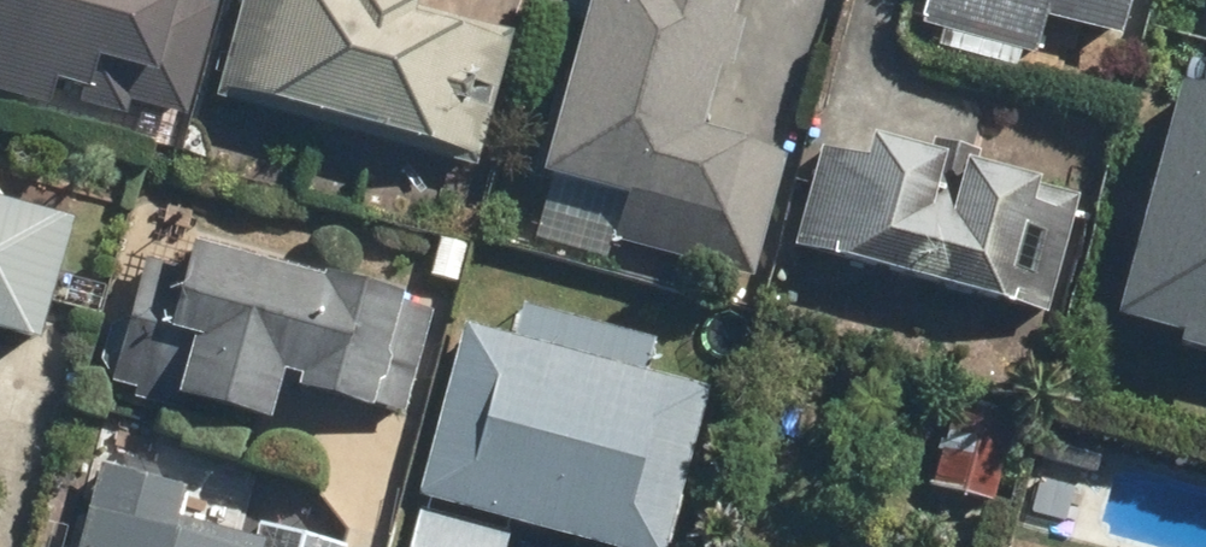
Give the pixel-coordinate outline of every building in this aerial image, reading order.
[(183,129),(211,0),(0,0),(0,90),(183,129)] [(212,106),(471,175),(511,24),(421,0),(240,0),(212,106)] [(750,0),(592,0),(522,236),(748,303),(793,148),(714,124),(750,0)] [(1143,39),(1152,0),(929,0),(920,40),(1046,69),(1057,20),(1143,39)] [(1187,79),(1118,306),(1184,326),(1179,343),(1205,351),(1205,85),(1187,79)] [(889,227),(988,253),(1004,301),(1057,315),(1092,182),(829,113),(794,246),(849,261),(889,227)] [(46,348),(82,218),(0,196),(0,335),(46,348)] [(153,248),(135,316),(195,332),(179,394),(281,421),(292,380),(409,412),(441,297),(194,230),(187,257),(153,248)] [(514,334),(457,319),(411,493),(614,546),(669,546),(712,387),(645,369),(655,334),(523,299),(514,334)] [(344,543),(262,523),(258,541),(177,521),(187,480),(99,458),(77,546),(343,546),(344,543)] [(413,522),(407,546),(509,546),(509,545),(413,522)]
